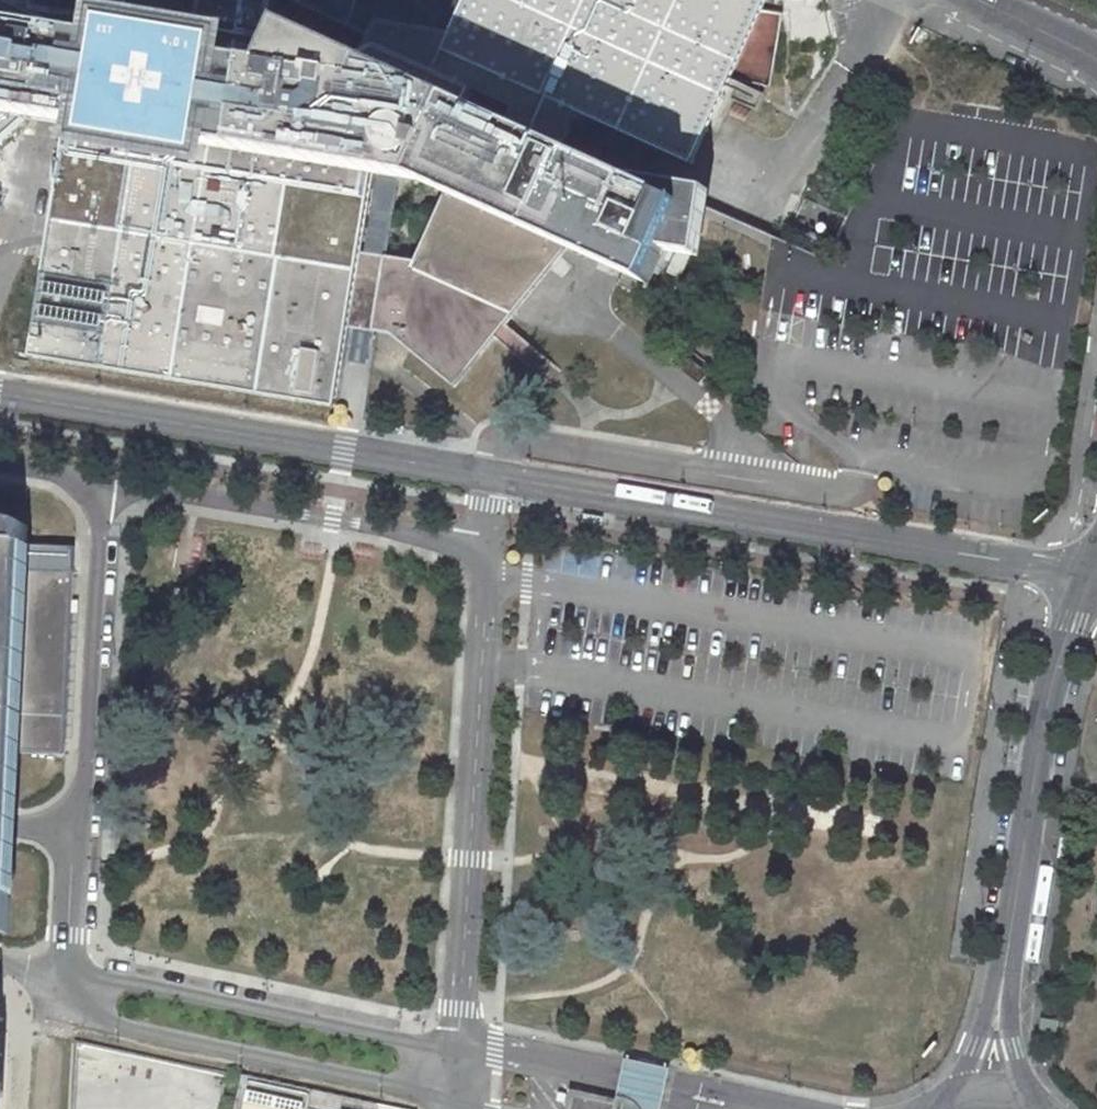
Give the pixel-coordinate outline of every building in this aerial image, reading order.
[(29,121),(70,126),(32,361),(337,411),(352,328),(366,255),(377,177),(421,186),(448,196),(570,252),(657,289),(671,258),(708,264),(717,197),(618,176),(571,155),(586,116),(700,167),(723,104),(751,113),(774,75),(783,14),(764,5),(766,0),(0,0),(0,116),(29,121)] [(29,121),(0,116),(0,148),(29,121)] [(458,389),(570,252),(448,196),(416,265),(366,255),(352,328),(363,330),(395,337),(458,389)] [(12,929),(14,894),(17,823),(21,749),(67,751),(74,569),(26,566),(28,543),(28,523),(0,517),(0,927),(12,929)] [(0,1012),(0,1027),(2,1027),(0,1085),(0,1108),(5,1108),(8,1014),(0,1012)] [(1059,1022),(1042,1019),(1040,1030),(1057,1033),(1059,1022)] [(629,1056),(625,1079),(619,1105),(624,1106),(625,1102),(627,1103),(631,1105),(634,1107),(636,1108),(659,1108),(664,1087),(669,1064),(629,1056)] [(244,1075),(237,1108),(398,1108),(244,1075)] [(625,1102),(624,1106),(619,1105),(575,1096),(572,1108),(636,1108),(634,1107),(631,1105),(627,1103),(625,1102)]
